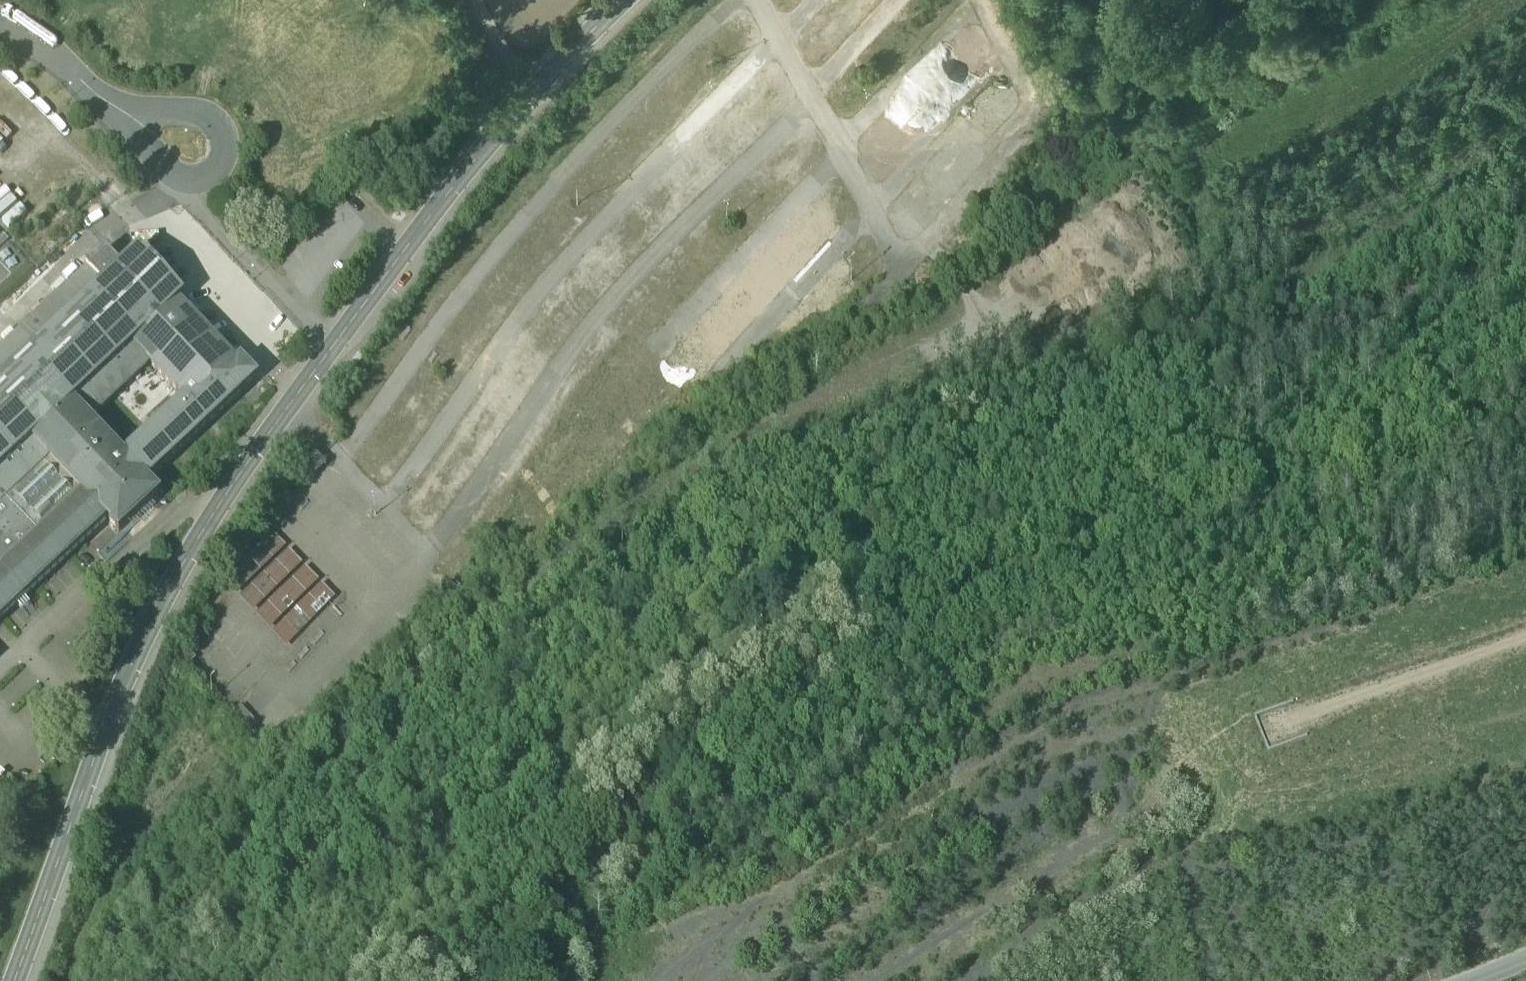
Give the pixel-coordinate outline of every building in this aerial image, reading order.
[(0,352),(0,505),(50,458),(90,420),(90,421),(101,409),(150,362),(185,399),(136,446),(125,458),(148,482),(258,378),(243,362),(238,366),(179,303),(185,298),(142,252),(124,270),(106,251),(0,352)] [(7,499),(0,505),(0,622),(108,520),(120,532),(160,495),(148,482),(125,458),(136,446),(101,409),(90,421),(90,420),(50,458),(86,496),(42,536),(7,499)] [(318,462),(315,459),(310,458),(301,466),(311,475),(318,468),(318,462)] [(288,643),(337,595),(272,530),(233,570),(249,586),(240,595),(288,643)]
